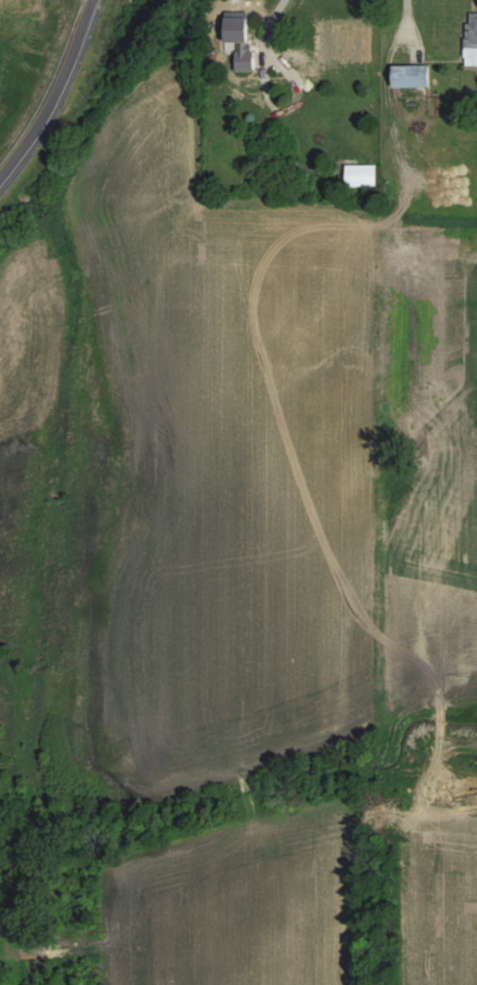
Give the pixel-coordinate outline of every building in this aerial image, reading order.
[(472,14),(472,23),(468,23),(467,68),(476,68),(476,14),(472,14)] [(238,71),(256,72),(256,52),(252,52),(252,18),(234,18),(234,31),(227,31),(227,44),(239,44),(238,71)] [(433,67),(395,66),(395,88),(433,89),(433,67)] [(379,165),(348,166),(349,185),(379,185),(379,165)]
